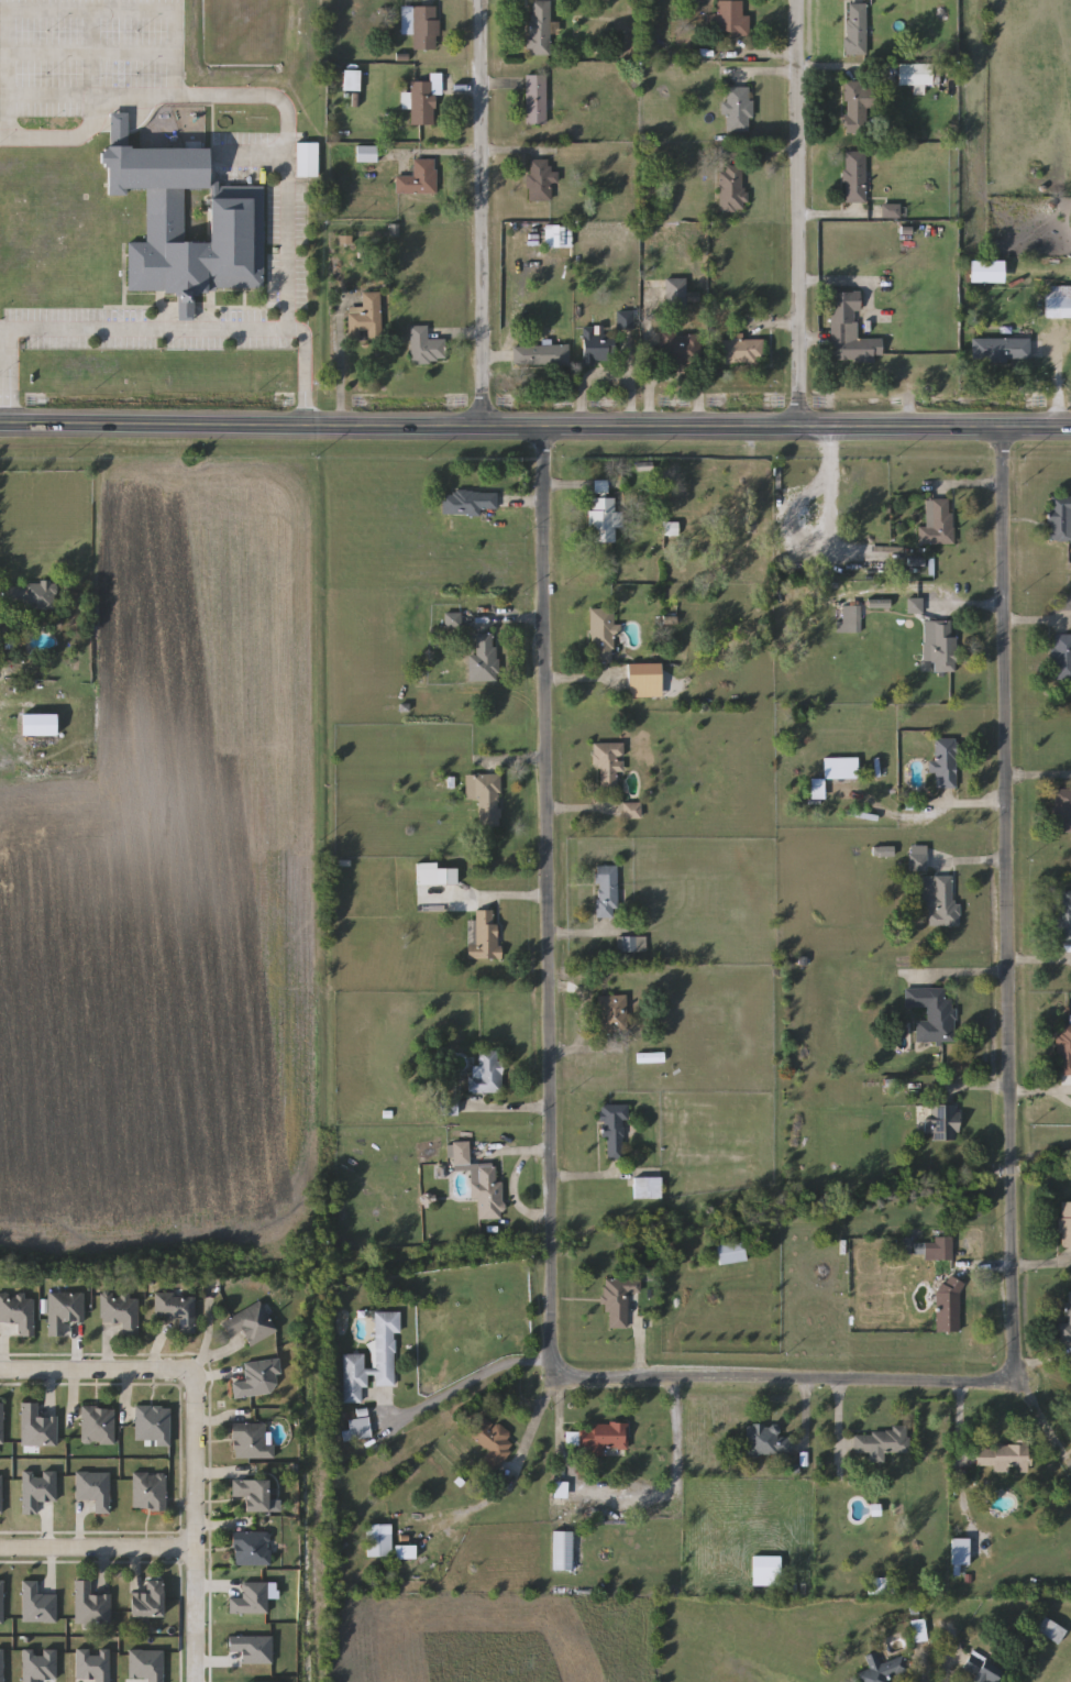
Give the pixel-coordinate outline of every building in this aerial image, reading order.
[(749,36),(716,34),(718,0),(743,1),(742,17),(750,17),(749,36)] [(551,56),(530,55),(530,1),(551,1),(551,56)] [(847,55),(847,4),(865,4),(865,55),(847,55)] [(402,36),(402,7),(439,7),(439,51),(415,51),(415,36),(402,36)] [(931,64),(931,85),(897,85),(897,64),(931,64)] [(548,75),(548,124),(527,124),(527,75),(548,75)] [(843,83),(862,81),(862,89),(876,89),(876,108),(864,108),(865,132),(846,133),(843,83)] [(411,125),(411,83),(440,83),(440,94),(434,94),(434,125),(411,125)] [(752,87),(752,132),(726,132),(726,87),(752,87)] [(258,287),(190,285),(189,317),(174,317),(175,289),(124,288),(125,239),(143,239),(144,185),(121,184),(121,191),(101,190),(102,144),(107,144),(108,110),(124,111),(124,143),(205,145),(203,185),(183,184),(180,239),(205,239),(207,183),(262,184),(258,287)] [(318,177),(297,177),(297,142),(318,142),(318,177)] [(377,162),(358,162),(358,149),(377,149),(377,162)] [(865,202),(843,202),(843,152),(865,152),(865,202)] [(437,195),(397,195),(397,177),(415,177),(415,160),(437,160),(437,195)] [(552,201),(530,201),(530,160),(552,160),(552,201)] [(719,211),(719,166),(744,166),(744,211),(719,211)] [(969,283),(969,261),(1003,261),(1003,283),(969,283)] [(699,307),(666,307),(665,278),(686,278),(687,294),(698,293),(699,307)] [(1045,286),(1070,286),(1070,318),(1045,318),(1045,286)] [(380,292),(382,338),(349,339),(349,308),(363,308),(363,293),(380,292)] [(831,292),(860,292),(860,310),(857,310),(857,339),(882,339),(882,361),(831,361),(831,292)] [(410,327),(428,326),(429,340),(445,339),(446,363),(411,364),(410,327)] [(596,327),(596,331),(615,331),(615,365),(582,365),(582,327),(596,327)] [(656,331),(673,330),(673,339),(682,339),(682,334),(698,334),(698,364),(664,365),(664,347),(656,347),(656,331)] [(1025,338),(1025,361),(973,361),(973,338),(1025,338)] [(763,340),(763,363),(722,363),(722,340),(763,340)] [(514,345),(568,345),(568,365),(514,365),(514,345)] [(479,516),(443,515),(443,491),(497,492),(497,509),(479,509),(479,516)] [(1048,497),(1070,496),(1070,541),(1048,541),(1048,497)] [(622,512),(622,528),(615,528),(615,542),(590,542),(590,498),(615,498),(615,512),(622,512)] [(918,527),(927,527),(927,499),(952,501),(952,545),(918,545),(918,527)] [(5,583),(54,583),(54,609),(5,609),(5,583)] [(849,630),(850,607),(860,607),(860,631),(849,630)] [(615,663),(590,663),(590,609),(615,609),(615,663)] [(461,614),(461,628),(445,628),(445,614),(461,614)] [(956,672),(934,672),(934,622),(956,622),(956,672)] [(470,682),(470,656),(476,656),(476,635),(497,635),(497,682),(470,682)] [(1053,635),(1070,635),(1070,679),(1053,679),(1053,635)] [(662,663),(662,686),(627,686),(627,663),(662,663)] [(21,735),(21,714),(55,714),(55,735),(21,735)] [(957,739),(957,788),(936,788),(936,739),(957,739)] [(623,772),(616,772),(616,792),(600,792),(600,767),(593,767),(593,744),(623,743),(623,772)] [(825,758),(858,758),(858,779),(825,779),(825,758)] [(500,776),(500,826),(470,826),(470,776),(500,776)] [(824,799),(810,799),(810,780),(824,780),(824,799)] [(1055,789),(1070,789),(1070,832),(1055,832),(1055,789)] [(641,818),(623,818),(623,803),(641,803),(641,818)] [(909,870),(909,856),(925,855),(926,869),(909,870)] [(596,919),(596,866),(617,866),(617,919),(596,919)] [(921,910),(921,877),(952,876),(952,903),(959,903),(959,926),(928,926),(928,910),(921,910)] [(1058,891),(1070,891),(1070,945),(1059,945),(1058,891)] [(497,910),(497,959),(475,960),(475,911),(497,910)] [(645,937),(647,952),(618,953),(618,938),(645,937)] [(904,988),(945,988),(945,999),(954,999),(954,1042),(917,1043),(916,1021),(928,1021),(928,1008),(904,1008),(904,988)] [(627,996),(627,1032),(599,1032),(599,996),(627,996)] [(1057,1024),(1070,1024),(1070,1075),(1058,1076),(1057,1024)] [(501,1093),(468,1093),(468,1078),(478,1078),(478,1051),(501,1051),(501,1093)] [(628,1121),(622,1121),(622,1159),(605,1159),(605,1121),(599,1121),(599,1106),(629,1106),(628,1121)] [(930,1120),(930,1106),(958,1106),(958,1141),(930,1141),(930,1120)] [(453,1144),(468,1144),(468,1162),(453,1162),(453,1144)] [(503,1183),(503,1220),(476,1220),(476,1186),(478,1186),(478,1167),(496,1167),(496,1183),(503,1183)] [(634,1199),(634,1177),(661,1177),(661,1199),(634,1199)] [(1060,1202),(1070,1202),(1070,1247),(1060,1247),(1060,1202)] [(951,1240),(951,1260),(903,1258),(903,1239),(951,1240)] [(741,1241),(746,1261),(719,1265),(716,1245),(741,1241)] [(628,1294),(627,1329),(605,1329),(606,1278),(640,1278),(640,1294),(628,1294)] [(937,1332),(937,1278),(959,1278),(959,1332),(937,1332)] [(1067,1291),(1070,1291),(1070,1339),(1058,1339),(1058,1322),(1067,1322),(1067,1291)] [(64,1322),(64,1335),(47,1335),(47,1293),(84,1293),(84,1322),(64,1322)] [(16,1322),(0,1322),(0,1295),(34,1295),(34,1337),(16,1337),(16,1322)] [(101,1322),(101,1295),(137,1295),(137,1337),(121,1337),(121,1322),(101,1322)] [(154,1318),(154,1295),(195,1295),(195,1334),(178,1334),(178,1318),(154,1318)] [(221,1322),(261,1302),(276,1333),(249,1346),(241,1331),(229,1338),(221,1322)] [(343,1354),(364,1354),(364,1368),(375,1368),(375,1312),(399,1312),(400,1333),(395,1333),(395,1386),(372,1386),(372,1387),(361,1387),(361,1404),(343,1404),(343,1354)] [(243,1363),(278,1359),(280,1374),(275,1375),(276,1393),(233,1398),(231,1383),(245,1382),(243,1363)] [(21,1447),(21,1404),(37,1404),(37,1417),(56,1417),(56,1447),(21,1447)] [(169,1406),(169,1444),(134,1444),(134,1406),(169,1406)] [(113,1408),(113,1444),(80,1444),(80,1408),(113,1408)] [(484,1416),(518,1442),(496,1471),(483,1461),(490,1452),(468,1436),(484,1416)] [(369,1440),(343,1440),(343,1431),(349,1431),(349,1419),(369,1419),(369,1440)] [(628,1449),(604,1448),(603,1458),(592,1456),(592,1448),(581,1448),(582,1439),(590,1439),(592,1422),(629,1425),(628,1449)] [(265,1423),(265,1444),(274,1444),(274,1459),(233,1459),(233,1423),(265,1423)] [(790,1426),(790,1455),(748,1455),(748,1426),(790,1426)] [(853,1453),(853,1433),(890,1433),(890,1426),(908,1426),(908,1453),(853,1453)] [(993,1474),(993,1466),(976,1466),(976,1444),(1028,1444),(1028,1474),(993,1474)] [(165,1511),(132,1511),(132,1473),(165,1473),(165,1511)] [(231,1481),(267,1481),(267,1513),(244,1513),(244,1498),(231,1498),(231,1481)] [(566,1498),(554,1498),(554,1484),(566,1484),(566,1498)] [(367,1558),(367,1526),(391,1526),(391,1558),(367,1558)] [(231,1532),(269,1532),(269,1566),(231,1566),(231,1532)] [(573,1570),(554,1570),(554,1532),(573,1532),(573,1570)] [(951,1565),(951,1539),(969,1539),(969,1565),(951,1565)] [(415,1560),(397,1560),(397,1549),(415,1549),(415,1560)] [(780,1558),(780,1585),(753,1585),(753,1558),(780,1558)] [(74,1625),(74,1582),(89,1582),(89,1595),(110,1595),(110,1625),(74,1625)] [(146,1594),(146,1582),(162,1582),(162,1619),(129,1619),(129,1594),(146,1594)] [(1036,1631),(1045,1618),(1067,1631),(1058,1645),(1036,1631)] [(914,1641),(914,1621),(925,1620),(925,1641),(914,1641)] [(1003,1671),(995,1681),(975,1681),(959,1671),(972,1650),(1003,1671)] [(890,1678),(891,1681),(862,1681),(860,1673),(869,1671),(864,1657),(876,1652),(880,1664),(904,1657),(909,1672),(890,1678)]
